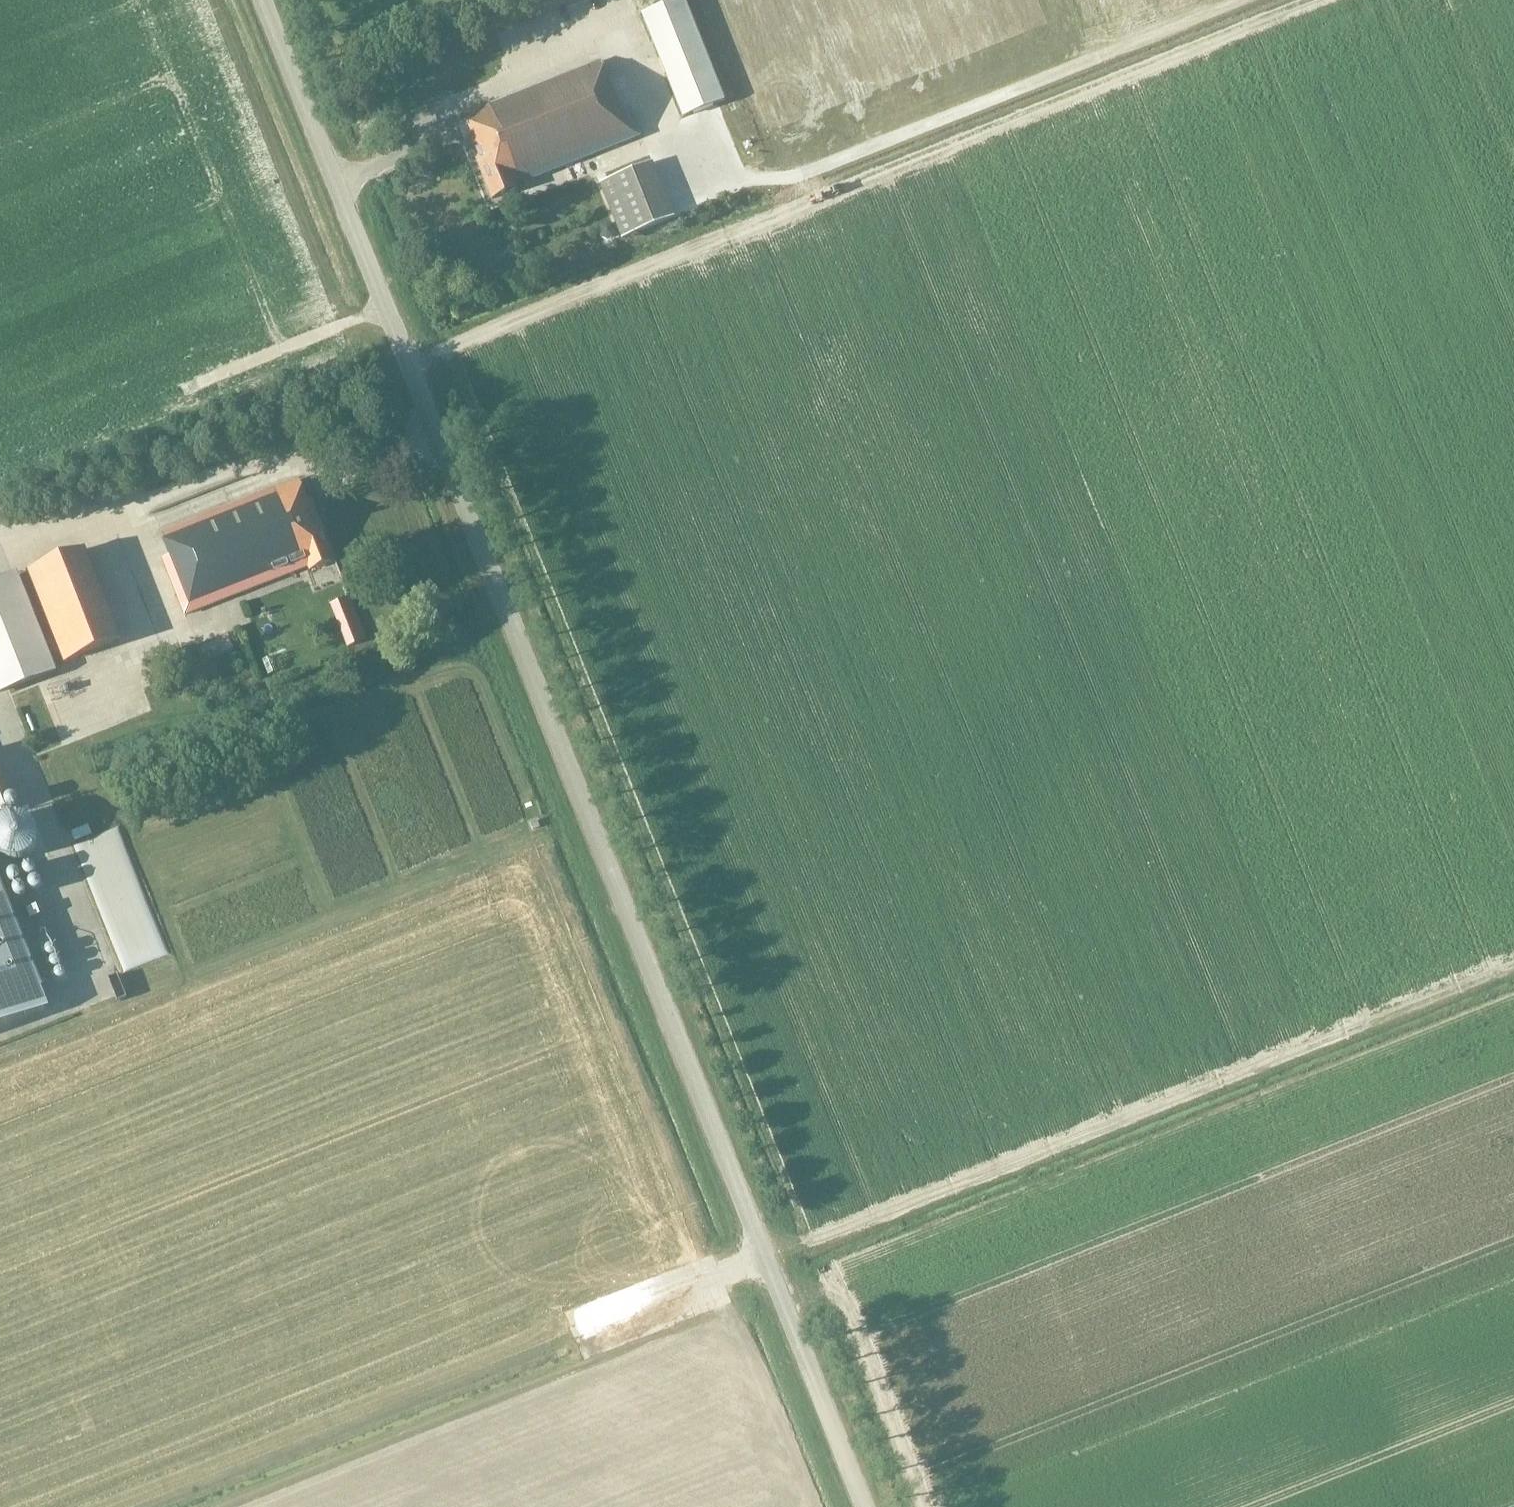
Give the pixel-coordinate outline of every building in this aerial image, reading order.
[(683,118),(726,100),(686,0),(679,0),(641,15),(683,118)] [(469,137),(494,199),(519,189),(518,185),(641,135),(619,79),(613,81),(607,65),(605,66),(602,58),(465,114),(467,120),(465,121),(471,136),(469,137)] [(675,221),(653,165),(601,186),(623,241),(675,221)] [(601,226),(599,232),(601,238),(607,241),(613,239),(616,233),(613,227),(607,224),(601,226)] [(492,315),(508,315),(508,302),(492,302),(492,315)] [(311,499),(308,499),(299,479),(163,532),(165,538),(162,539),(168,556),(162,558),(185,615),(308,567),(310,571),(335,560),(311,499)] [(28,570),(64,661),(120,640),(84,548),(28,570)] [(56,669),(19,574),(0,581),(0,690),(56,669)] [(348,597),(330,604),(335,619),(354,611),(348,597)] [(126,686),(114,688),(117,708),(129,706),(126,686)] [(76,822),(58,829),(62,839),(80,832),(76,822)] [(157,954),(110,825),(64,841),(111,970),(157,954)] [(46,1009),(0,894),(0,1028),(46,1009)] [(26,910),(30,920),(40,916),(36,906),(26,910)] [(636,1336),(633,1318),(565,1329),(568,1347),(636,1336)]
